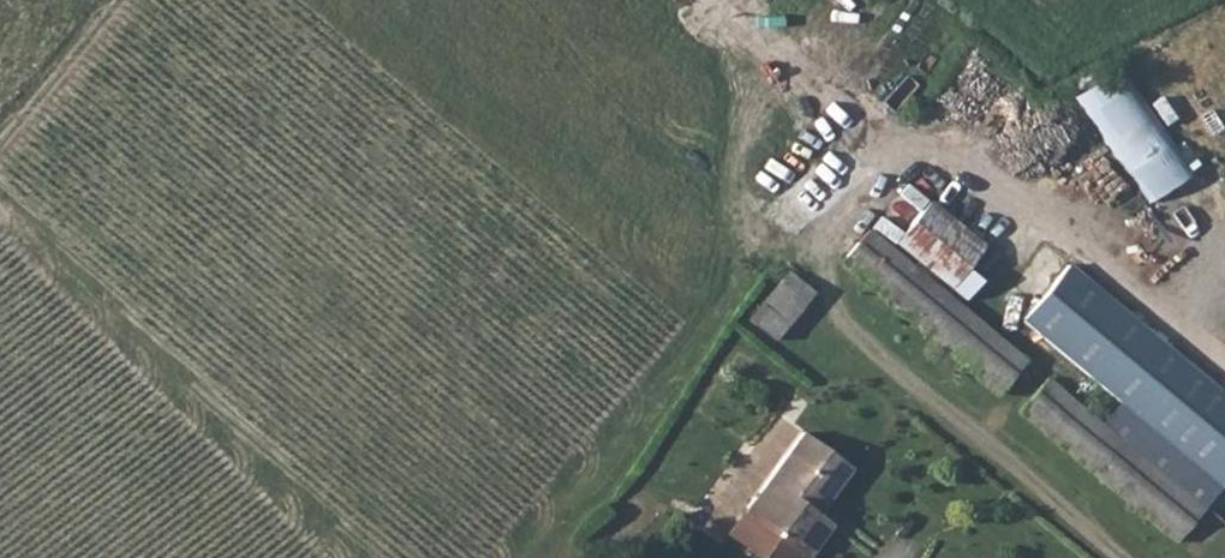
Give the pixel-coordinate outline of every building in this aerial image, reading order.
[(1078,103),(1157,208),(1202,174),(1123,69),(1078,103)] [(1033,365),(876,232),(849,265),(1006,398),(1033,365)] [(820,293),(795,272),(766,305),(791,326),(820,293)] [(1038,325),(1224,485),(1224,392),(1083,273),(1038,325)] [(1211,516),(1058,387),(1030,418),(1185,548),(1211,516)] [(809,439),(770,487),(822,541),(832,528),(817,516),(851,473),(809,439)] [(822,541),(770,487),(746,516),(799,557),(808,557),(822,541)] [(746,516),(729,537),(756,557),(799,557),(746,516)]
